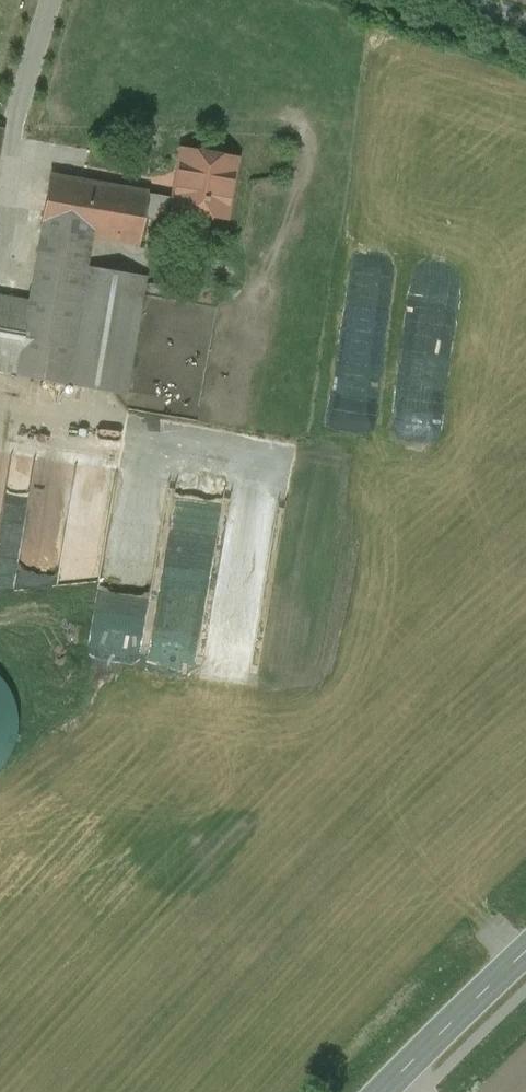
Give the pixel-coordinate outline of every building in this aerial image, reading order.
[(178,198),(146,193),(142,219),(181,225),(183,211),(224,218),(235,158),(181,149),(177,172),(182,173),(178,198)] [(146,192),(49,175),(40,227),(89,236),(137,244),(142,219),(146,193),(146,192)] [(144,278),(83,268),(89,236),(42,227),(29,303),(17,370),(17,374),(125,392),(144,278)] [(0,298),(0,367),(17,370),(29,303),(0,298)] [(92,598),(102,557),(67,549),(57,590),(92,598)] [(15,705),(0,674),(0,755),(2,754),(15,705)]
